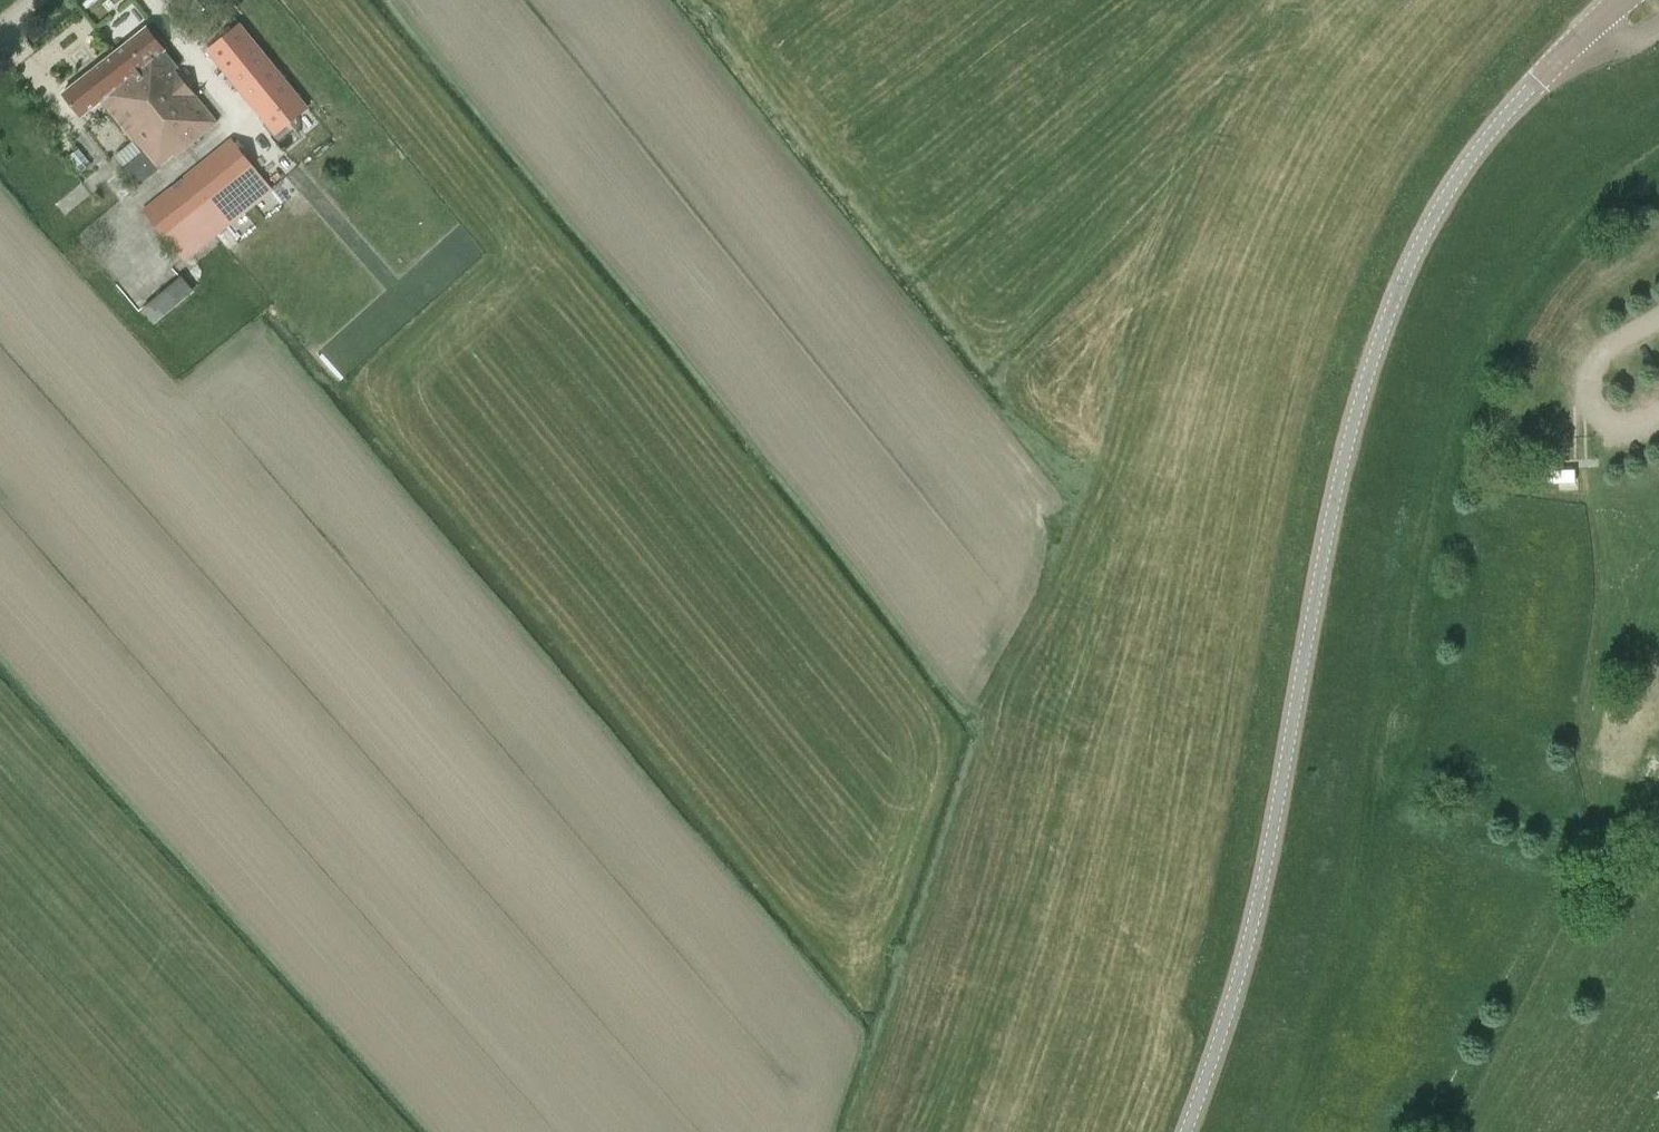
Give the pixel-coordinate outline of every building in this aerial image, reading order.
[(306,107),(238,24),(206,51),(274,133),(306,107)] [(157,113),(183,147),(215,121),(174,70),(178,66),(147,27),(115,52),(133,75),(131,76),(159,112),(157,113)] [(133,75),(115,52),(64,92),(82,115),(101,100),(141,151),(122,166),(136,184),(183,147),(157,113),(159,112),(131,76),(133,75)] [(183,260),(270,190),(229,140),(143,211),(183,260)] [(154,324),(194,291),(182,276),(142,309),(154,324)]
